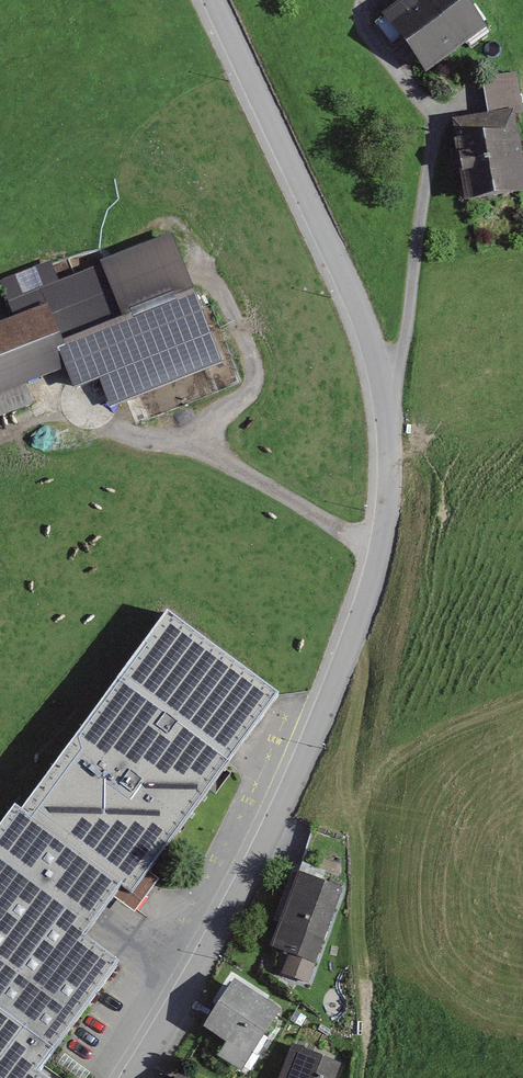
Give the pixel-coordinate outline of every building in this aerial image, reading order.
[(375,28),(423,85),(487,31),(461,0),(424,0),(412,10),(405,2),(375,28)] [(451,126),(464,206),(522,196),(522,170),(515,119),(522,118),(522,115),(517,76),(480,82),(486,121),(451,126)] [(0,318),(0,391),(65,365),(74,387),(100,377),(111,404),(224,359),(172,228),(56,275),(50,260),(1,280),(14,313),(0,318)] [(33,1076),(113,967),(78,939),(114,886),(129,894),(274,695),(161,611),(14,810),(6,806),(0,814),(0,1077),(36,1077),(33,1076)] [(337,891),(293,877),(269,951),(288,957),(280,979),(305,987),(337,891)] [(282,1012),(226,979),(195,1032),(220,1047),(217,1061),(243,1077),(282,1012)] [(291,1050),(280,1077),(337,1077),(341,1069),(291,1050)]
